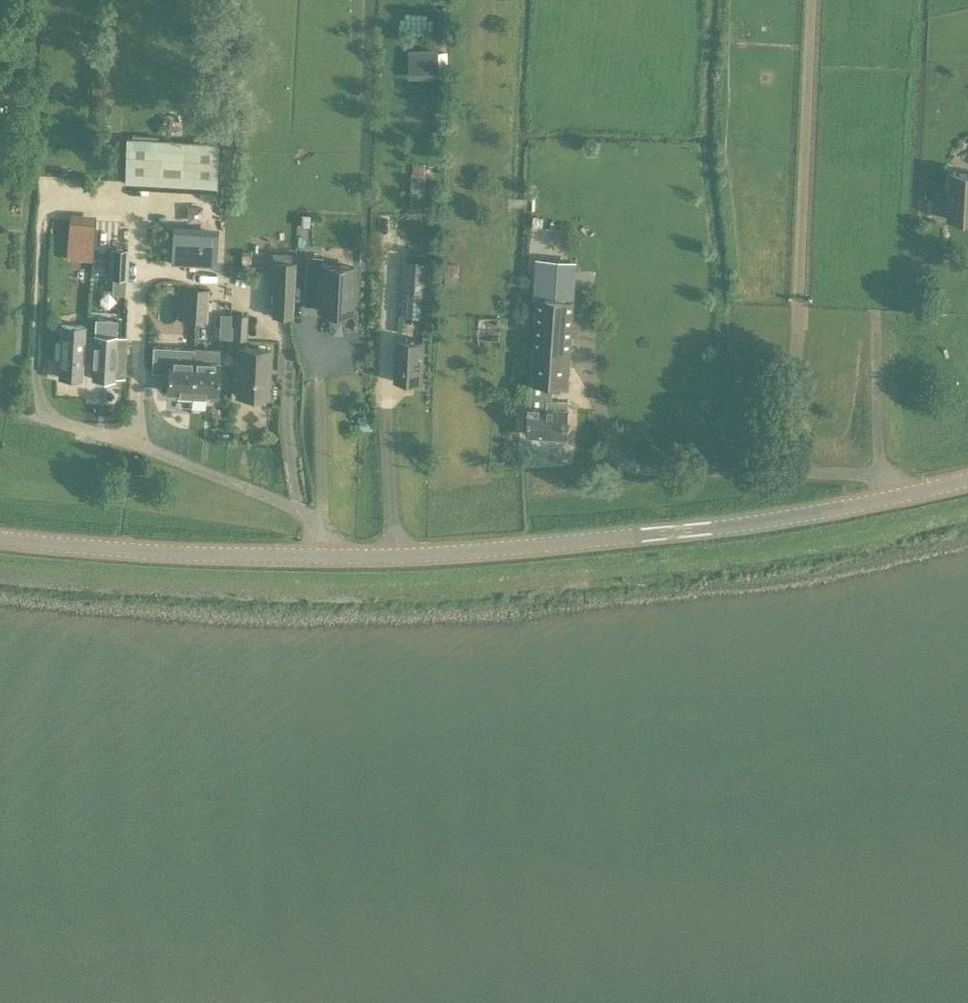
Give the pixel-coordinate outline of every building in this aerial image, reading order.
[(409,49),(409,77),(440,76),(439,48),(409,49)] [(215,185),(217,143),(125,138),(123,180),(215,185)] [(951,172),(949,218),(967,219),(967,173),(951,172)] [(90,247),(92,223),(66,221),(64,245),(90,247)] [(215,265),(216,233),(171,230),(170,262),(215,265)] [(110,249),(109,275),(126,276),(128,249),(110,249)] [(269,256),(269,273),(274,273),(272,315),(292,316),(295,261),(292,261),(292,257),(292,253),(270,252),(269,256)] [(569,385),(575,302),(575,301),(576,301),(578,283),(575,283),(575,272),(570,272),(570,261),(569,259),(559,259),(559,253),(545,252),(545,258),(533,258),(531,297),(539,298),(539,299),(532,407),(530,407),(528,434),(566,437),(569,401),(553,400),(554,390),(562,391),(562,385),(569,385)] [(305,254),(304,283),(320,284),(318,310),(351,311),(352,295),(355,295),(355,282),(352,282),(353,265),(321,264),(321,255),(305,254)] [(404,274),(402,314),(426,316),(428,276),(404,274)] [(182,319),(194,320),(196,288),(184,287),(182,319)] [(196,288),(194,320),(206,321),(208,289),(196,288)] [(93,334),(91,377),(113,378),(113,377),(120,377),(122,377),(125,377),(126,363),(127,335),(122,335),(115,335),(115,323),(95,322),(94,334),(93,334)] [(81,377),(83,325),(60,324),(57,376),(81,377)] [(422,382),(424,340),(397,338),(395,381),(422,382)] [(270,349),(238,347),(235,395),(267,396),(270,349)] [(177,396),(191,396),(192,360),(179,359),(179,352),(169,352),(169,358),(167,358),(166,391),(177,392),(177,396)] [(192,360),(191,396),(204,397),(204,393),(216,394),(217,361),(215,361),(215,354),(204,353),(204,360),(192,360)]
